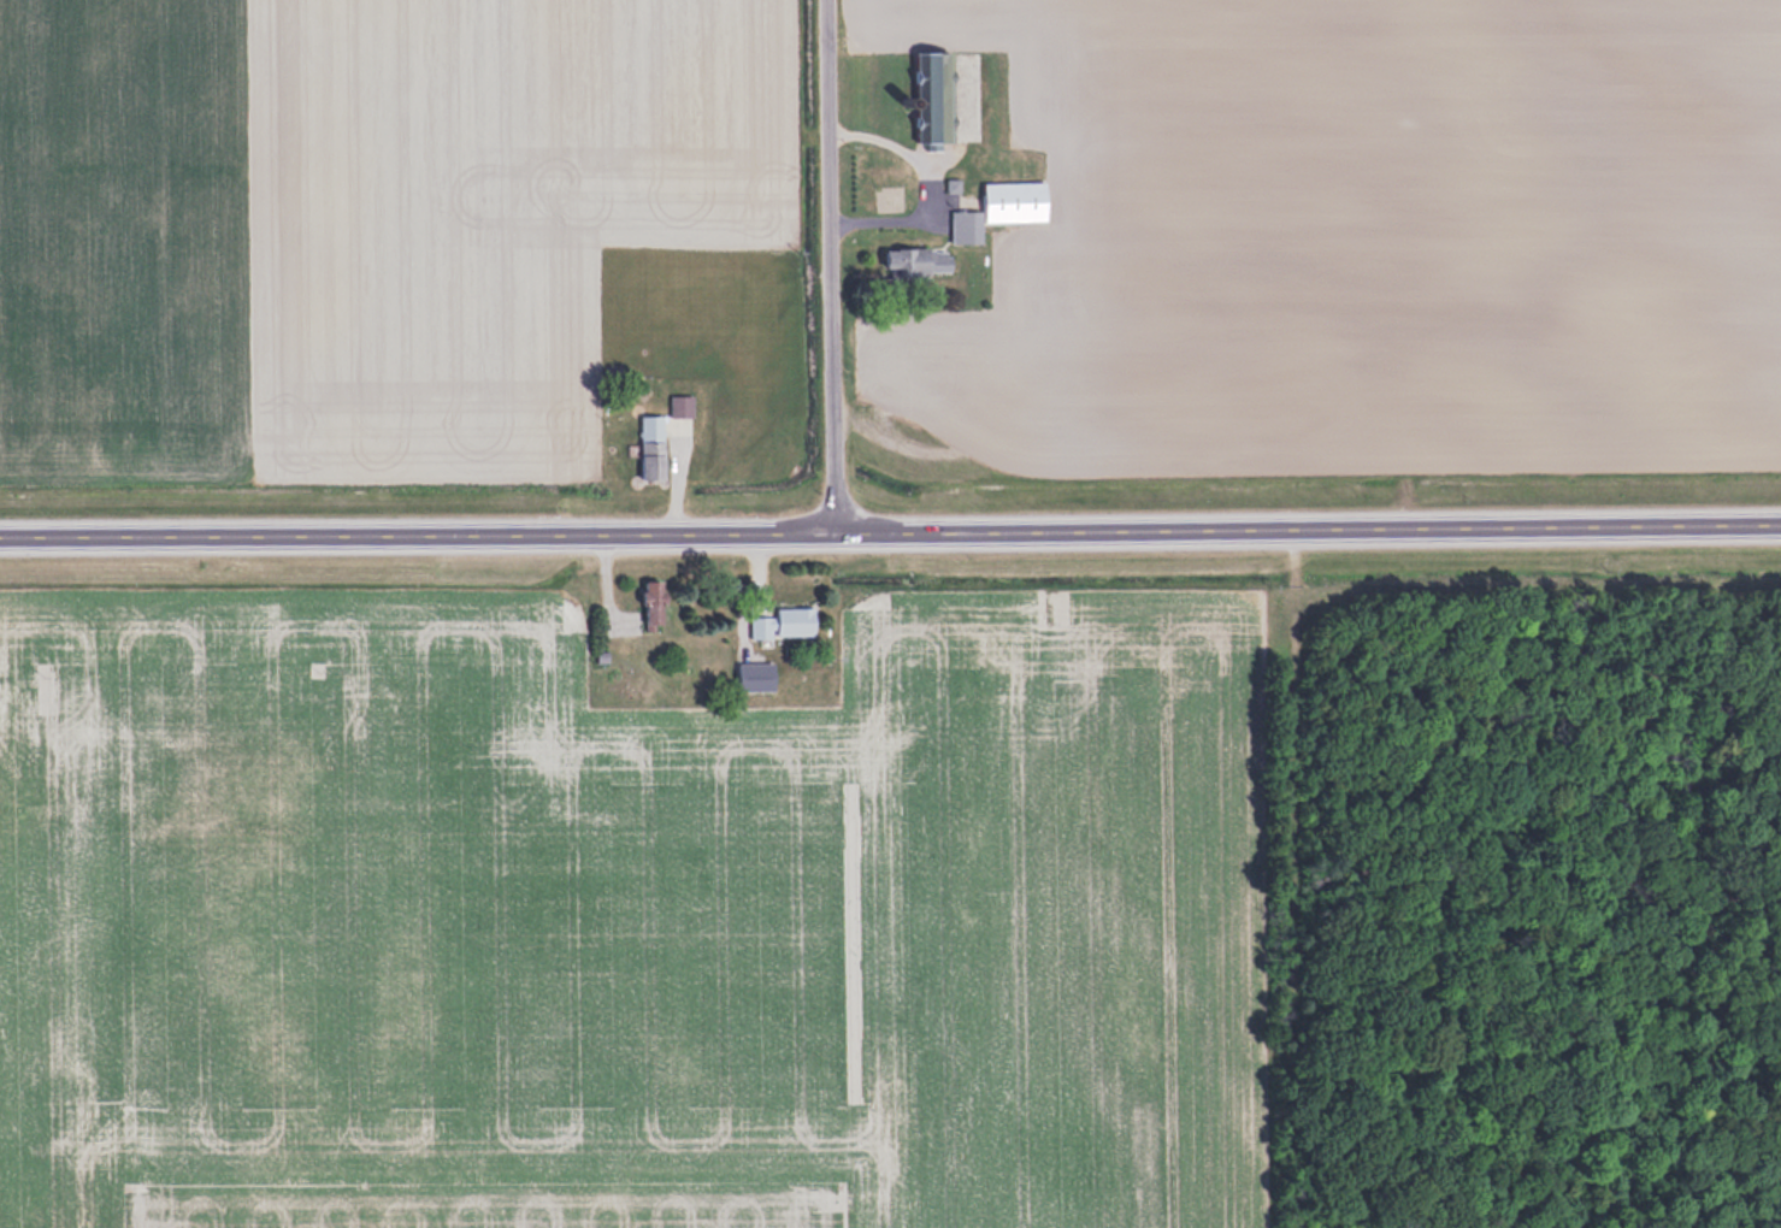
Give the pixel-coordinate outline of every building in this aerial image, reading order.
[(955,143),(953,52),(917,53),(918,143),(955,143)] [(985,183),(985,212),(953,212),(953,243),(983,243),(983,224),(1047,223),(1047,182),(985,183)] [(886,249),(886,279),(930,278),(930,271),(951,271),(951,249),(886,249)] [(664,482),(663,417),(640,417),(640,482),(664,482)] [(662,580),(644,580),(644,630),(662,630),(662,580)] [(749,637),(813,637),(813,607),(775,608),(775,617),(749,617),(749,637)] [(737,663),(737,691),(773,691),(773,663),(737,663)]
